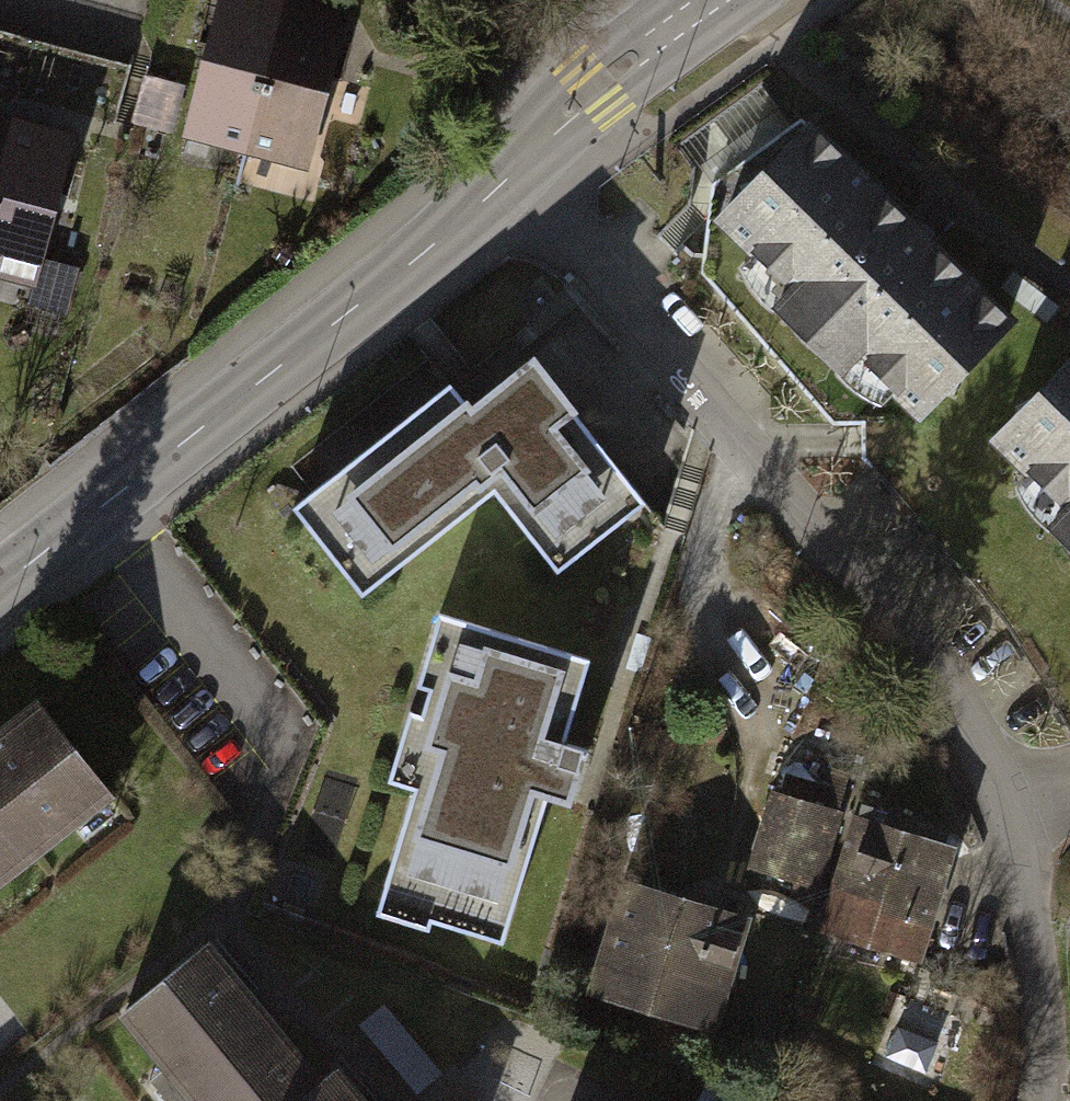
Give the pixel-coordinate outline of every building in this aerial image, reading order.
[(184,139),(248,155),(287,0),(218,0),(184,139)] [(298,0),(287,0),(248,155),(319,173),(358,15),(298,0)] [(804,98),(691,195),(880,413),(993,316),(804,98)] [(11,127),(0,124),(0,167),(11,127)] [(11,127),(0,167),(0,271),(34,280),(71,143),(11,127)] [(514,320),(284,500),(354,588),(483,487),(543,565),(644,486),(583,407),(514,320)] [(968,422),(1069,533),(1069,328),(968,422)] [(396,783),(361,899),(488,938),(534,788),(556,794),(573,738),(541,728),(567,641),(423,598),(369,775),(396,783)] [(0,740),(0,885),(110,796),(39,709),(0,740)] [(781,778),(757,860),(812,876),(836,795),(781,778)] [(860,805),(825,933),(923,959),(957,831),(860,805)] [(636,874),(602,993),(704,1022),(738,903),(636,874)] [(331,1071),(202,925),(112,1004),(198,1100),(297,1100),(331,1071)] [(905,1021),(891,1060),(942,1078),(956,1039),(905,1021)] [(331,1071),(297,1100),(372,1100),(340,1064),(331,1071)]
